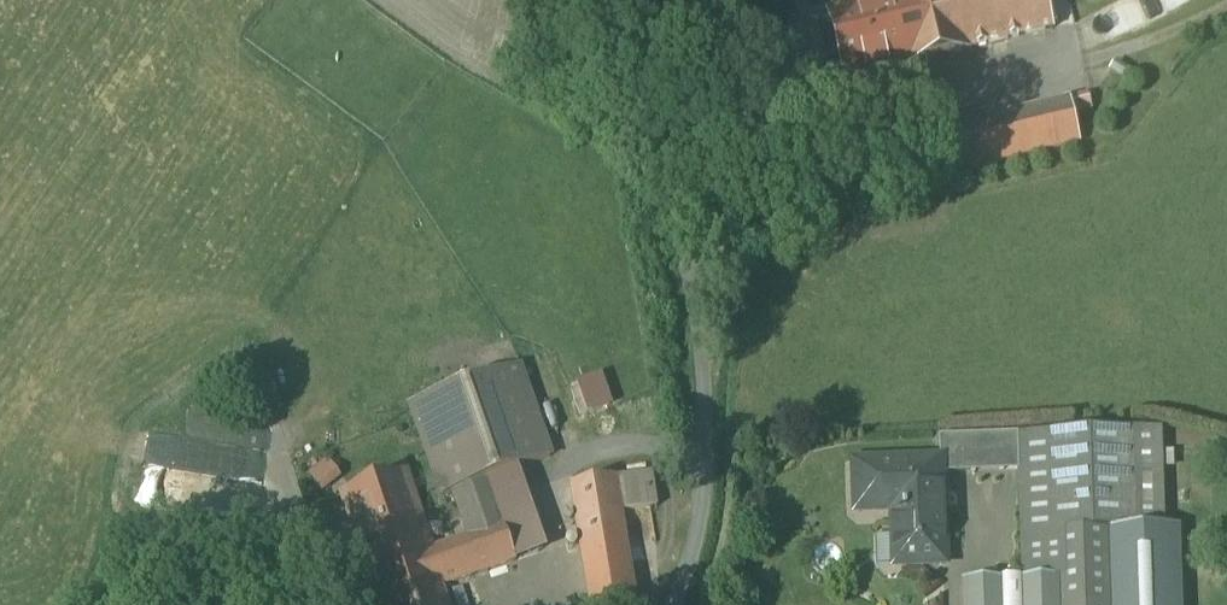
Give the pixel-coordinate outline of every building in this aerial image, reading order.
[(894,0),(830,16),(846,81),(910,66),(894,0)] [(910,66),(971,51),(970,51),(958,0),(894,0),(910,66)] [(970,51),(1054,30),(1046,0),(958,0),(970,51)] [(1071,101),(1050,106),(1060,148),(1081,143),(1071,101)] [(1050,106),(938,133),(948,175),(1060,148),(1050,106)] [(411,406),(416,420),(443,496),(454,492),(470,537),(504,525),(488,480),(519,470),(551,458),(519,368),(411,406)] [(1018,436),(1019,472),(1019,477),(1022,580),(963,582),(964,604),(1181,604),(1179,530),(1164,530),(1161,432),(1018,436)] [(1000,436),(938,438),(939,459),(945,459),(945,474),(1001,473),(1000,436)] [(1018,436),(1000,436),(1001,473),(1019,472),(1018,436)] [(848,461),(850,517),(889,516),(890,566),(947,565),(945,474),(945,459),(939,459),(848,461)] [(328,463),(311,477),(320,488),(337,474),(328,463)] [(519,470),(488,480),(504,525),(516,561),(547,550),(519,470)] [(652,474),(616,480),(621,514),(658,509),(652,474)] [(406,476),(345,497),(370,571),(431,550),(406,476)] [(573,487),(592,604),(636,604),(621,514),(616,480),(573,487)] [(370,571),(381,604),(450,604),(444,587),(516,561),(504,525),(470,537),(431,551),(431,550),(370,571)]
